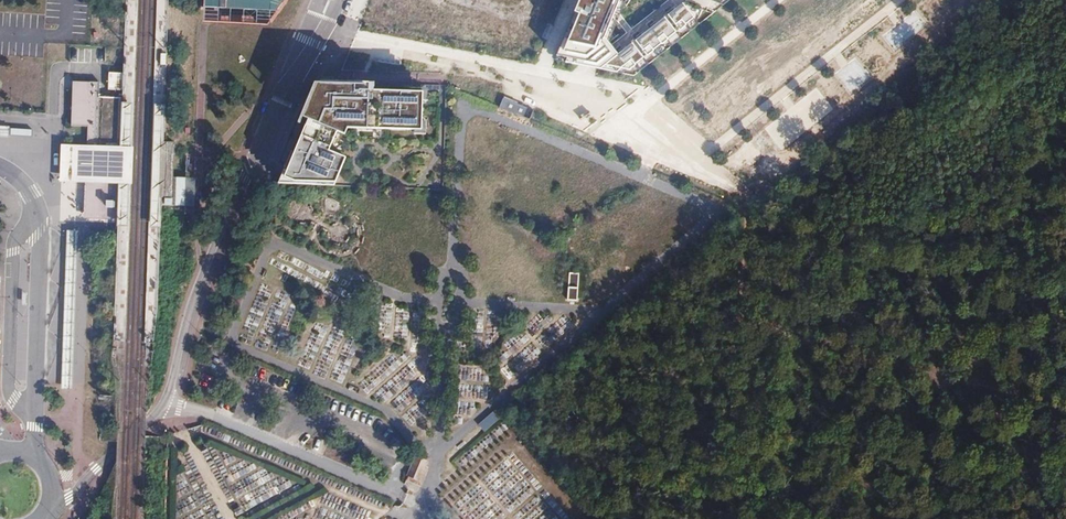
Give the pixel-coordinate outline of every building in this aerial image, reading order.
[(202,10),(206,10),(274,14),(283,0),(202,0),(202,10)] [(553,61),(632,71),(694,20),(683,2),(618,55),(604,37),(619,0),(582,0),(553,61)] [(123,91),(124,73),(109,72),(108,90),(123,91)] [(130,184),(131,148),(122,147),(123,98),(116,98),(100,98),(100,82),(74,81),(72,126),(88,126),(88,146),(77,146),(71,145),(61,145),(60,181),(69,182),(78,182),(86,182),(85,187),(85,199),(84,219),(119,220),(119,207),(120,201),(120,184),(130,184)] [(274,179),(271,186),(333,187),(344,160),(327,153),(338,135),(343,136),(348,124),(365,124),(365,131),(421,128),(420,93),(372,92),(372,85),(318,86),(304,116),(309,119),(307,124),(302,121),(301,122),(304,124),(300,134),(290,155),(287,153),(274,179)] [(535,112),(504,99),(500,108),(531,121),(535,112)] [(164,141),(165,105),(153,104),(148,227),(161,227),(161,207),(162,200),(162,198),(171,199),(171,191),(172,183),(172,178),(173,149),(173,142),(164,141)] [(120,184),(119,220),(119,226),(129,226),(132,105),(123,105),(122,147),(120,184)] [(162,200),(161,207),(164,207),(171,207),(178,207),(186,207),(186,200),(186,182),(186,179),(181,178),(172,178),(172,183),(171,191),(169,191),(164,190),(162,190),(162,200)] [(194,208),(194,179),(186,179),(186,182),(186,200),(186,207),(194,208)] [(569,301),(578,301),(580,273),(570,273),(569,301)] [(495,412),(479,422),(484,430),(500,420),(495,412)] [(423,484),(430,462),(416,457),(409,479),(423,484)]
